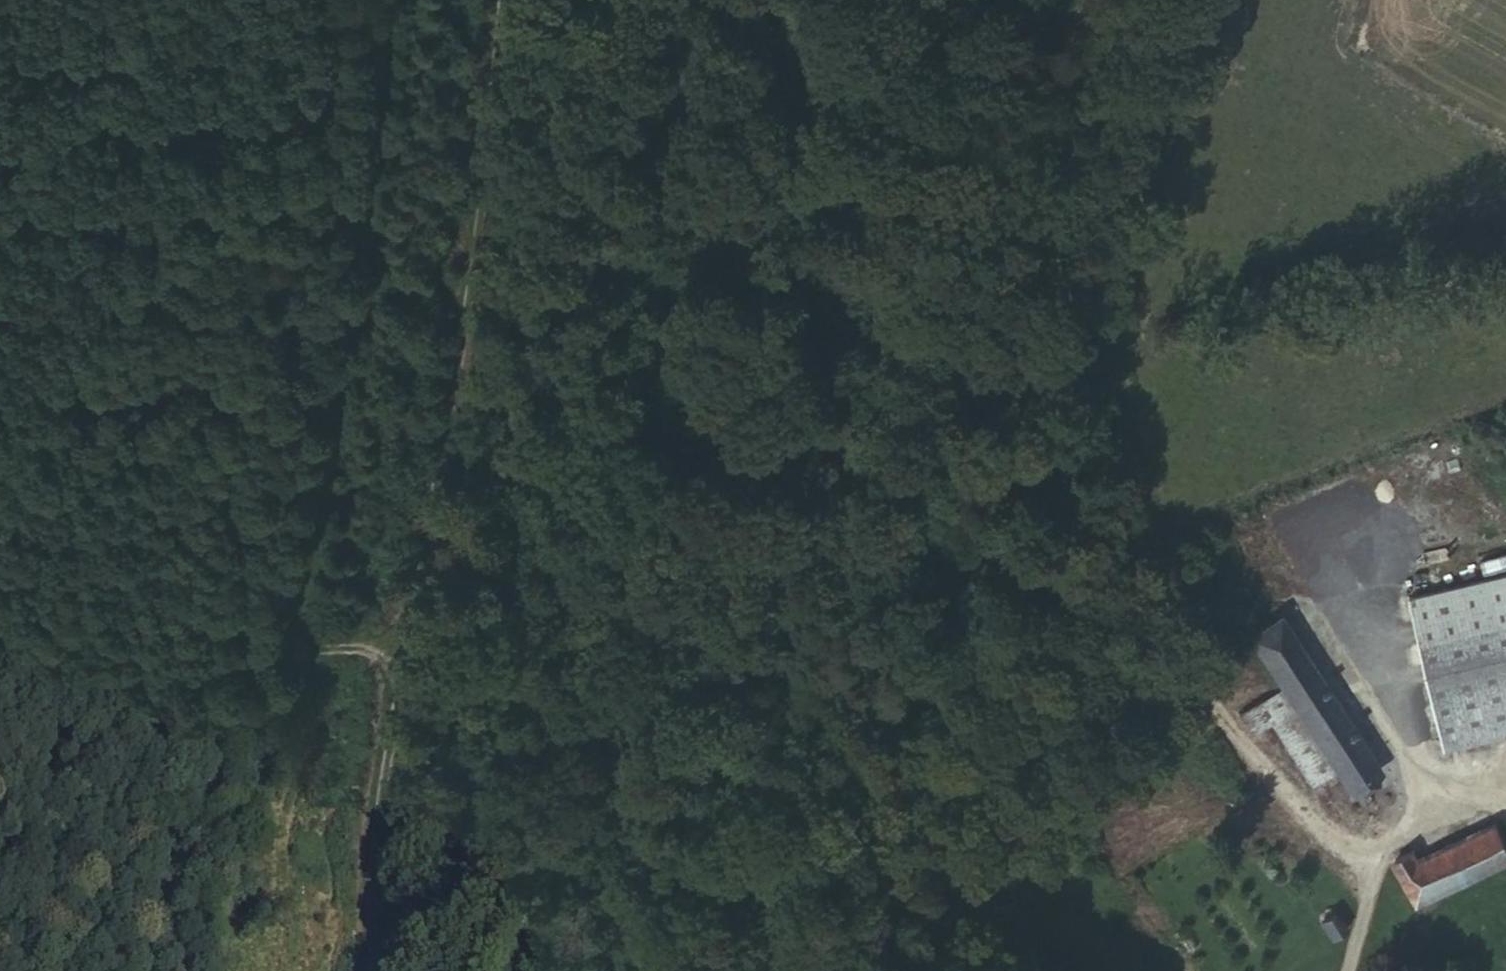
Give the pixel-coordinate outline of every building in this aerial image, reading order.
[(1250,537),(1212,559),(1298,714),(1337,687),(1250,537)] [(1409,592),(1436,727),(1443,726),(1446,738),(1457,736),(1453,716),(1482,710),(1484,717),(1505,713),(1505,572),(1409,592)] [(1344,797),(1364,837),(1465,789),(1451,759),(1376,795),(1370,785),(1344,797)] [(1393,863),(1412,907),(1505,866),(1505,844),(1495,819),(1393,863)]
